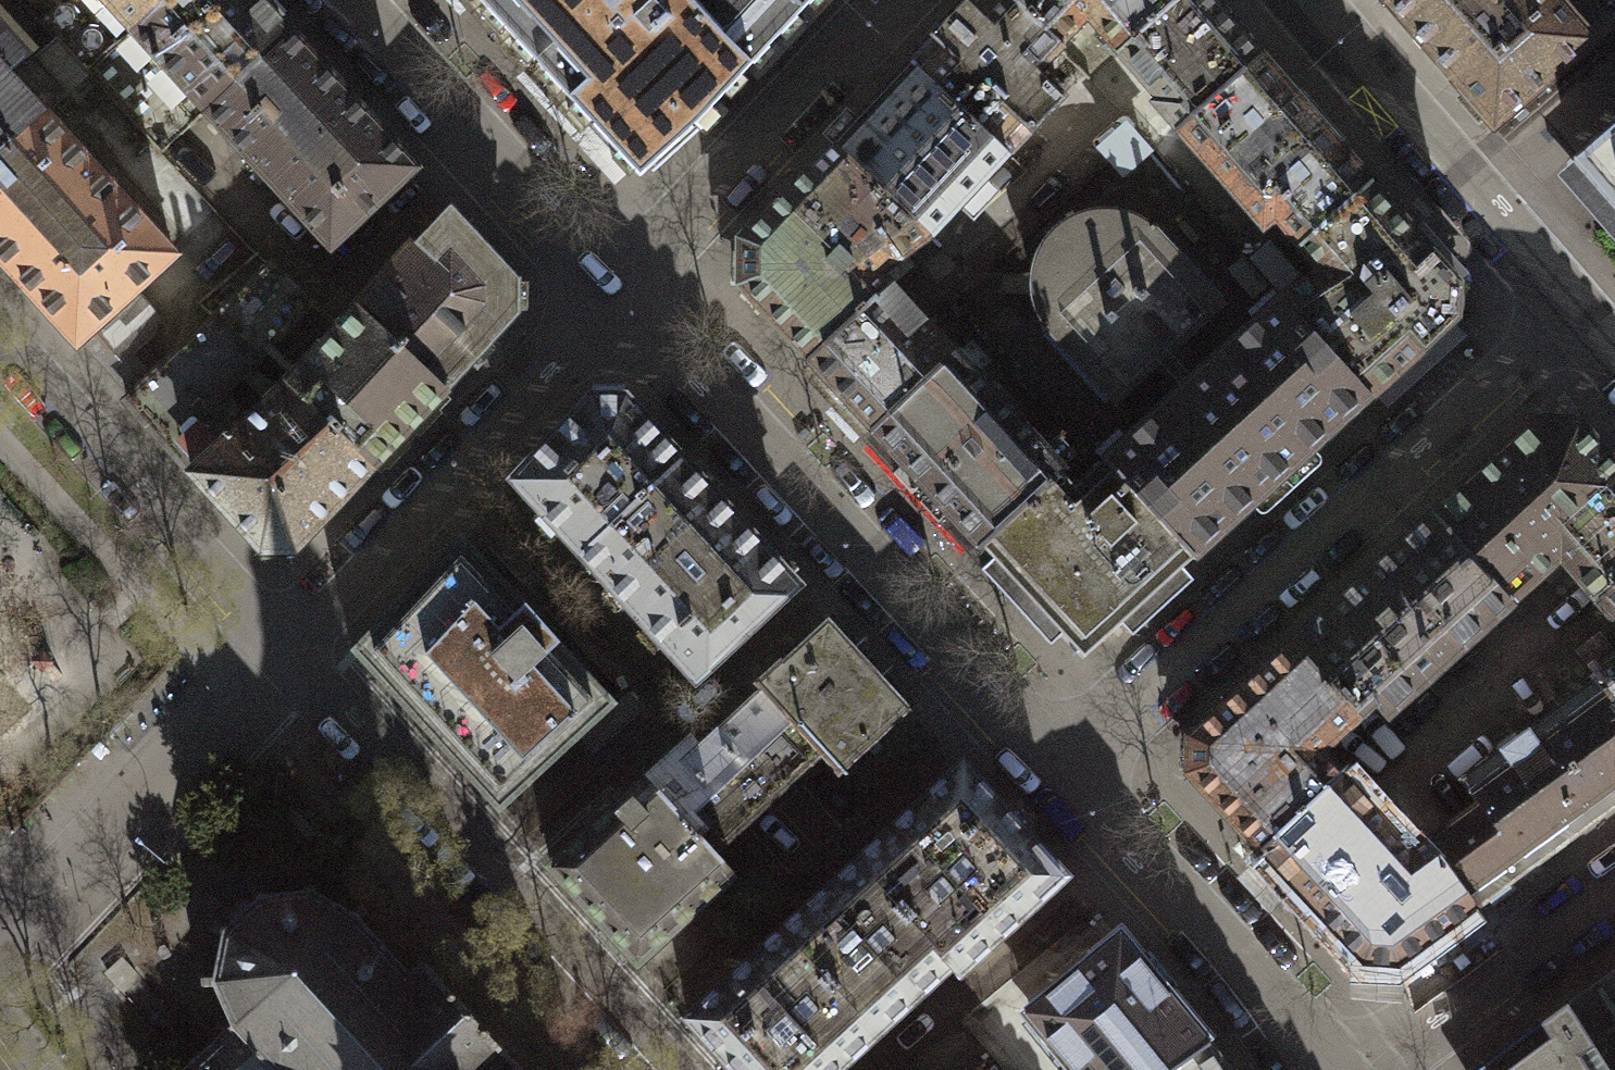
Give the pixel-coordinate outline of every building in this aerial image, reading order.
[(130,32),(165,0),(101,0),(130,32)] [(130,32),(131,33),(129,35),(153,60),(155,58),(204,112),(290,34),(258,0),(165,0),(130,32)] [(618,154),(627,160),(639,163),(650,161),(661,156),(692,129),(727,92),(813,0),(477,0),(618,154)] [(1058,45),(1011,0),(973,0),(912,64),(1007,155),(1060,99),(1037,77),(1063,50),(1058,45)] [(1120,55),(1182,0),(1011,0),(1058,45),(1086,17),(1120,55)] [(1179,131),(1261,60),(1211,4),(1208,0),(1182,0),(1120,55),(1134,71),(1160,101),(1156,105),(1165,115),(1179,131)] [(1557,0),(1381,0),(1432,59),(1494,131),(1595,43),(1557,0)] [(319,66),(290,34),(204,112),(331,249),(416,171),(319,66)] [(34,57),(67,93),(62,99),(63,100),(91,74),(57,36),(34,57)] [(43,113),(44,114),(62,99),(67,93),(34,57),(30,52),(24,58),(6,37),(0,43),(0,153),(43,113)] [(1275,218),(1301,246),(1371,185),(1357,170),(1261,60),(1179,131),(1194,148),(1264,228),(1275,218)] [(940,224),(1007,155),(912,64),(910,62),(831,145),(832,146),(928,237),(940,224)] [(125,112),(95,139),(194,252),(225,225),(125,112)] [(44,114),(43,113),(0,153),(0,261),(77,344),(81,341),(137,290),(174,256),(106,182),(44,114)] [(1573,161),(1614,209),(1614,124),(1573,161)] [(877,275),(928,237),(832,146),(742,242),(741,285),(810,360),(889,287),(877,275)] [(1432,256),(1371,185),(1301,246),(1321,272),(1279,301),(1368,399),(1456,319),(1458,286),(1432,256)] [(358,310),(444,391),(517,315),(516,281),(451,210),(410,253),(358,310)] [(1179,390),(1204,367),(1181,341),(1221,305),(1153,230),(1142,221),(1125,213),(1104,211),(1087,214),(1064,223),(1048,238),(1037,257),(1034,272),(1033,292),(1039,311),(1046,326),(1115,401),(1156,364),(1179,390)] [(214,319),(258,361),(311,304),(293,286),(272,265),(214,319)] [(904,304),(889,287),(810,360),(825,376),(874,429),(955,355),(942,340),(922,319),(920,321),(904,304)] [(161,317),(137,290),(81,341),(109,376),(154,334),(161,317)] [(1204,367),(1179,390),(1102,460),(1104,462),(1193,559),(1195,561),(1282,481),(1370,400),(1368,399),(1279,301),(1278,300),(1204,367)] [(444,391),(358,310),(285,386),(372,468),(444,391)] [(126,401),(192,473),(247,421),(222,394),(258,361),(214,319),(185,346),(126,401)] [(979,545),(982,549),(1064,475),(1065,473),(1019,423),(956,354),(955,355),(874,429),(873,430),(979,545)] [(285,386),(247,421),(192,473),(263,550),(294,550),(348,493),(372,468),(285,386)] [(513,482),(580,554),(682,461),(625,399),(591,399),(552,441),(513,482)] [(1614,587),(1614,465),(1580,424),(1535,422),(1434,514),(1513,601),(1561,557),(1599,601),(1614,587)] [(796,585),(682,461),(580,554),(595,570),(695,679),(796,585)] [(1076,487),(1064,475),(982,549),(991,556),(1068,640),(1102,642),(1193,559),(1104,462),(1076,487)] [(1293,643),(1359,716),(1361,714),(1366,714),(1377,703),(1388,714),(1481,630),(1497,615),(1513,601),(1434,514),(1418,529),(1403,543),(1293,643)] [(418,724),(499,811),(586,731),(616,703),(461,534),(351,650),(418,724)] [(1599,601),(1614,620),(1614,587),(1599,601)] [(762,688),(821,752),(819,754),(838,775),(911,709),(828,619),(788,656),(782,662),(780,660),(754,684),(758,689),(760,687),(762,688)] [(1260,850),(1342,775),(1321,751),(1359,716),(1293,643),(1222,708),(1190,736),(1189,772),(1260,850)] [(1594,673),(1598,679),(1614,702),(1614,658),(1594,673)] [(1598,679),(1462,779),(1478,802),(1453,820),(1440,829),(1428,838),(1478,906),(1491,897),(1504,888),(1602,816),(1614,807),(1614,702),(1598,679)] [(653,787),(713,852),(715,850),(819,754),(821,752),(762,688),(760,687),(758,689),(727,717),(698,744),(691,736),(647,776),(655,785),(653,787)] [(858,861),(952,963),(949,965),(956,974),(1063,876),(962,766),(906,817),(858,861)] [(1478,906),(1428,838),(1413,850),(1344,773),(1342,775),(1260,850),(1319,913),(1363,961),(1398,965),(1478,906)] [(655,785),(647,776),(617,804),(550,866),(638,961),(735,872),(715,850),(713,852),(653,787),(655,785)] [(783,930),(877,1031),(949,965),(952,963),(858,861),(837,881),(783,930)] [(358,922),(367,912),(360,905),(350,914),(316,896),(319,881),(307,879),(305,894),(266,897),(261,884),(250,889),(256,902),(227,928),(215,921),(209,930),(222,938),(214,976),(202,976),(202,988),(216,987),(232,1021),(221,1031),(223,1033),(182,1069),(522,1069),(425,963),(408,978),(358,922)] [(783,930),(759,953),(688,1017),(737,1069),(835,1069),(877,1031),(783,930)] [(1078,1069),(1167,1069),(1206,1043),(1169,997),(1120,937),(1030,1011),(1078,1069)] [(1541,1022),(1474,1069),(1614,1069),(1614,968),(1541,1022)] [(1206,1043),(1167,1069),(1224,1069),(1206,1043)]
